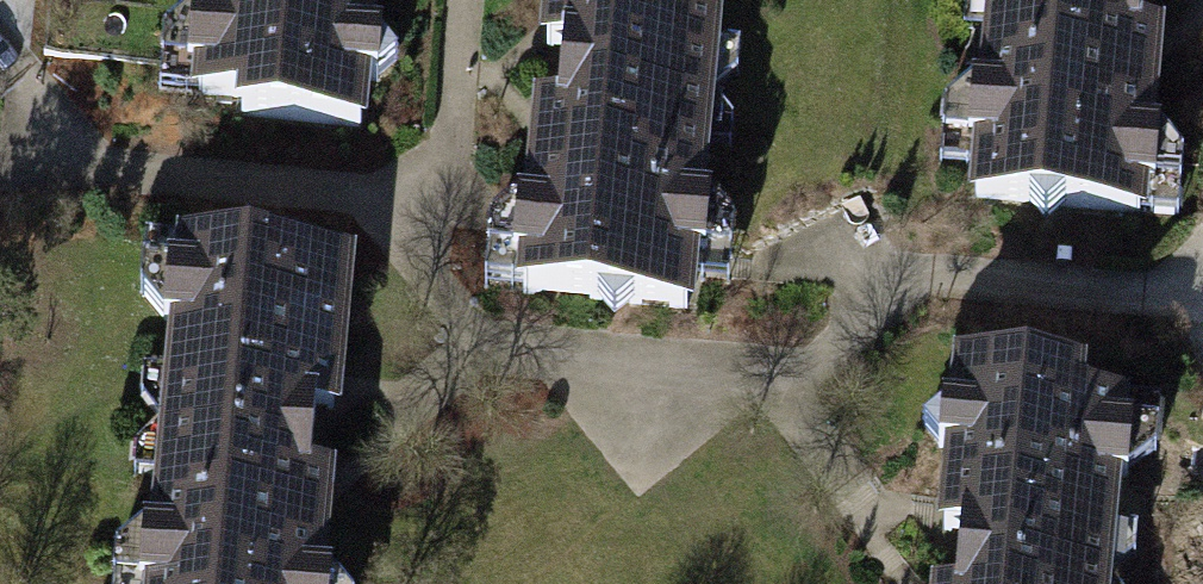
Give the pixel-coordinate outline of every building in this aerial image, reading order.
[(235,142),(417,149),(423,0),(241,0),(235,142)] [(522,110),(700,126),(711,0),(532,0),(522,110)] [(1010,192),(1193,199),(1201,0),(1018,0),(1010,192)] [(522,110),(505,308),(683,323),(700,126),(522,110)] [(184,242),(166,425),(330,441),(348,258),(184,242)] [(960,536),(957,565),(1105,579),(1123,376),(959,361),(943,534),(960,536)] [(150,583),(316,583),(330,441),(166,425),(150,583)] [(1105,579),(957,565),(955,583),(1104,583),(1105,579)]
